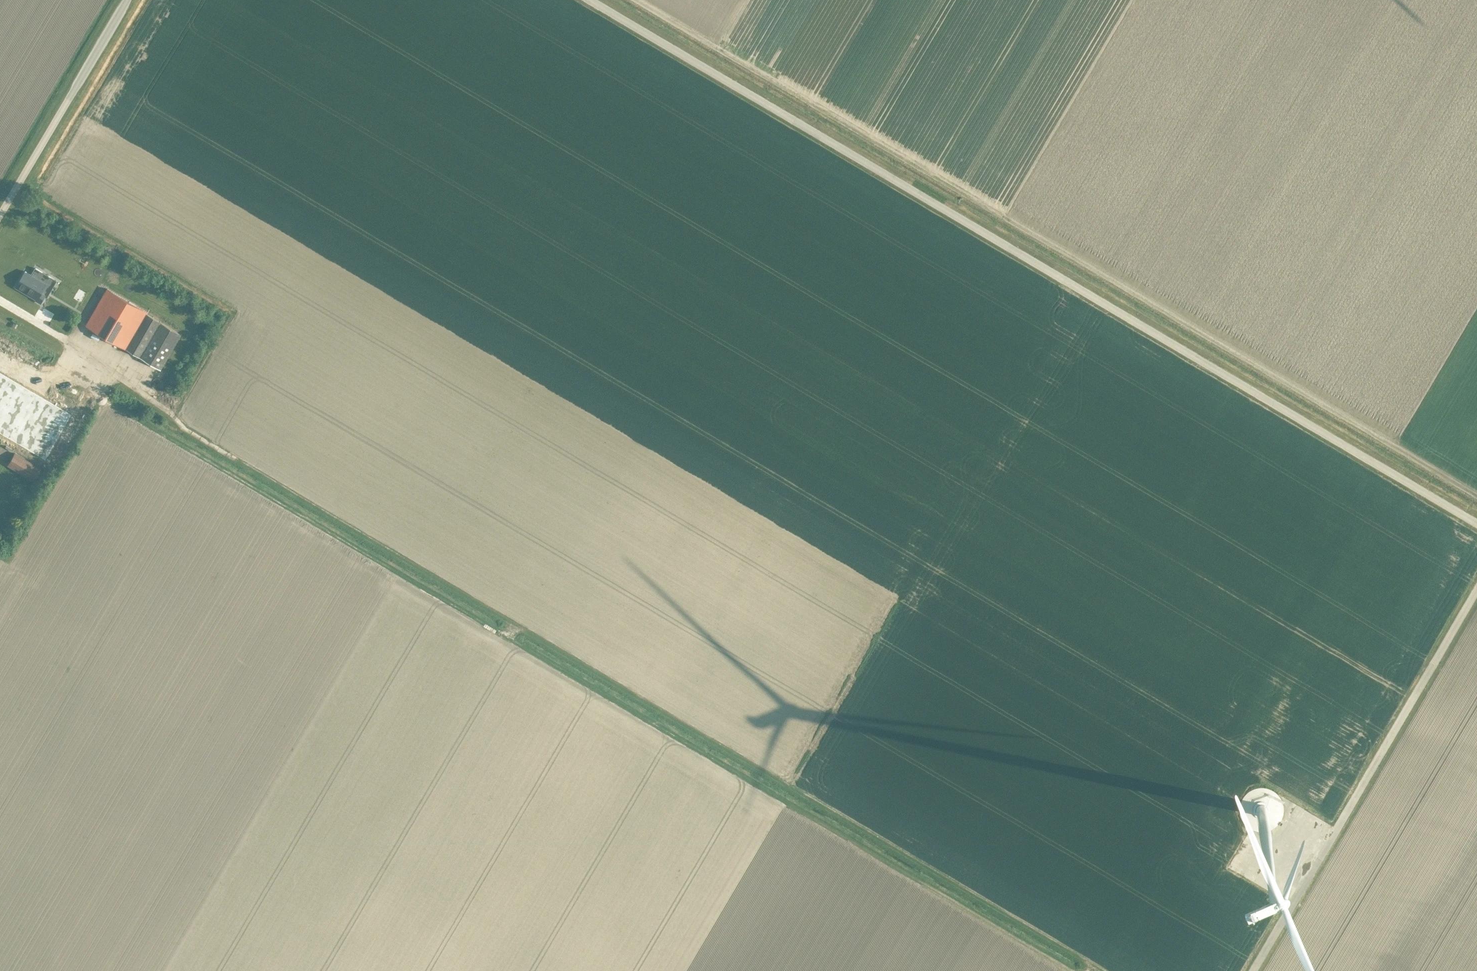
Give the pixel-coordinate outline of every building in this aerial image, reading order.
[(15,286),(36,298),(35,299),(40,302),(45,293),(41,290),(46,282),(25,270),(15,286)] [(107,287),(86,323),(126,347),(146,312),(147,311),(107,287)] [(146,312),(126,347),(142,356),(162,321),(146,312)] [(181,332),(162,321),(142,356),(161,367),(181,332)] [(0,373),(0,433),(44,459),(71,414),(0,373)] [(40,468),(15,452),(7,464),(33,480),(40,468)] [(1267,810),(1267,809),(1267,808),(1267,807),(1266,806),(1266,805),(1265,805),(1265,804),(1264,804),(1263,803),(1262,803),(1261,803),(1260,803),(1259,803),(1258,804),(1257,804),(1257,805),(1256,805),(1256,806),(1255,807),(1255,808),(1255,809),(1255,810),(1255,811),(1256,812),(1256,813),(1257,813),(1257,814),(1258,814),(1259,815),(1260,815),(1261,815),(1262,815),(1263,815),(1264,814),(1265,814),(1265,813),(1266,813),(1266,812),(1267,811),(1267,810)]
